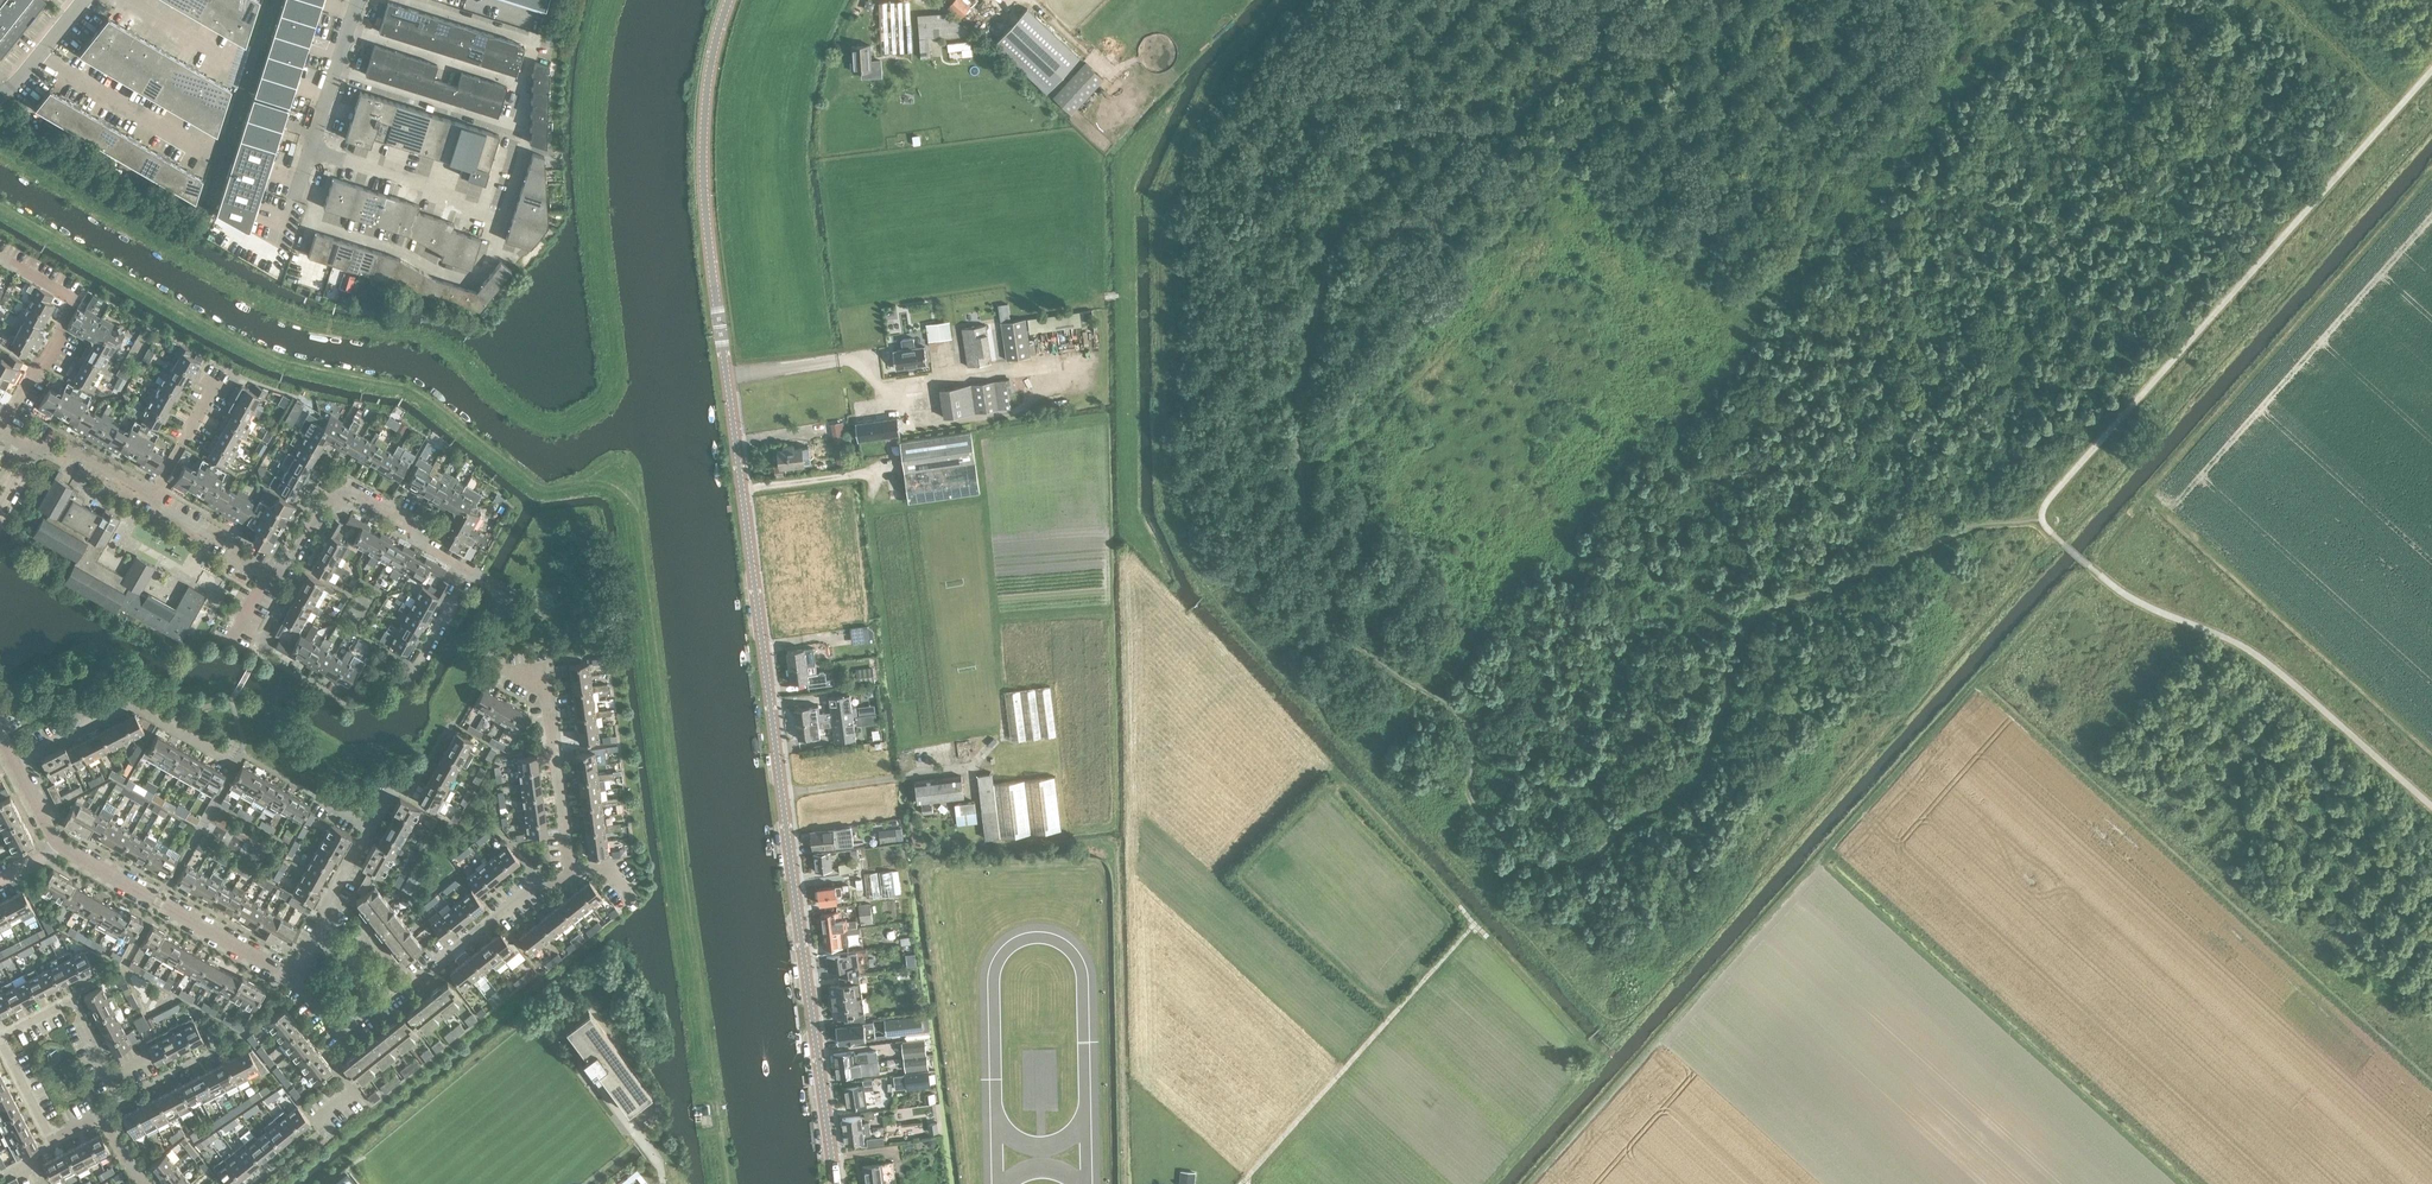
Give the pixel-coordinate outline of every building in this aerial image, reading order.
[(0,57),(45,1),(45,0),(0,0),(0,57)] [(197,16),(207,0),(187,0),(183,8),(197,16)] [(212,25),(224,5),(215,0),(207,0),(197,16),(212,25)] [(224,5),(239,13),(246,0),(226,0),(224,5)] [(239,13),(252,21),(259,0),(246,0),(239,13)] [(280,12),(314,23),(321,2),(313,0),(284,0),(280,12)] [(545,9),(548,0),(515,0),(545,9)] [(970,7),(962,0),(954,0),(949,6),(961,17),(970,7)] [(388,1),(384,15),(395,19),(400,5),(388,1)] [(881,52),(912,51),(910,1),(879,2),(881,52)] [(212,25),(227,34),(239,13),(224,5),(212,25)] [(412,9),(400,5),(395,19),(407,23),(412,9)] [(1080,56),(1028,7),(995,42),(1048,91),(1080,56)] [(425,13),(412,9),(407,23),(420,27),(425,13)] [(308,43),(314,23),(280,12),(274,32),(308,43)] [(918,14),(919,38),(921,57),(931,56),(929,37),(972,35),(972,34),(947,12),(918,14)] [(245,44),(252,21),(239,13),(227,34),(245,44)] [(437,17),(425,13),(420,27),(432,31),(437,17)] [(379,31),(390,34),(395,19),(384,15),(379,31)] [(108,16),(93,35),(107,43),(118,23),(108,17),(108,16)] [(449,21),(437,17),(432,31),(445,35),(449,21)] [(390,34),(403,38),(407,23),(395,19),(390,34)] [(462,24),(449,21),(445,35),(457,39),(462,24)] [(133,31),(118,23),(107,43),(121,51),(133,31)] [(403,38),(415,42),(420,27),(407,23),(403,38)] [(474,28),(462,24),(457,39),(470,43),(474,28)] [(415,42),(428,46),(432,31),(420,27),(415,42)] [(487,32),(474,28),(470,43),(482,47),(487,32)] [(148,40),(133,31),(121,51),(136,60),(148,40)] [(428,46),(440,50),(445,35),(432,31),(428,46)] [(301,63),(308,43),(274,32),(267,53),(301,63)] [(499,36),(487,32),(482,47),(495,51),(499,36)] [(78,53),(79,53),(95,63),(107,43),(93,35),(78,53)] [(440,50),(452,54),(457,39),(445,35),(440,50)] [(512,40),(499,36),(495,51),(507,55),(512,40)] [(452,54),(465,58),(470,43),(457,39),(452,54)] [(948,41),(949,48),(971,47),(971,39),(948,41)] [(163,48),(148,40),(136,60),(151,68),(163,48)] [(520,43),(512,40),(507,55),(520,59),(524,47),(520,45),(520,43)] [(95,63),(110,71),(121,51),(107,43),(95,63)] [(465,58),(477,62),(482,47),(470,43),(465,58)] [(375,44),(370,58),(381,62),(386,48),(375,44)] [(853,71),(872,70),(870,44),(851,45),(853,71)] [(477,62),(490,66),(495,51),(482,47),(477,62)] [(177,57),(163,48),(151,68),(166,77),(177,57)] [(398,52),(386,48),(381,62),(394,66),(398,52)] [(110,71),(125,80),(136,60),(121,51),(110,71)] [(490,66),(502,69),(507,55),(495,51),(490,66)] [(411,56),(398,52),(394,66),(406,70),(411,56)] [(295,84),(301,63),(267,53),(261,73),(295,84)] [(516,74),(520,59),(507,55),(502,69),(516,74)] [(423,60),(411,56),(406,70),(419,74),(423,60)] [(192,66),(177,57),(166,77),(181,86),(192,66)] [(370,58),(365,74),(376,77),(381,62),(370,58)] [(136,60),(125,80),(139,89),(151,68),(136,60)] [(437,64),(423,60),(419,74),(431,78),(433,78),(437,64)] [(549,65),(535,61),(531,74),(535,75),(548,80),(549,65)] [(376,77),(389,81),(394,66),(381,62),(376,77)] [(1054,98),(1072,115),(1104,82),(1086,64),(1054,98)] [(207,74),(192,66),(181,86),(195,94),(207,74)] [(389,81),(401,85),(406,70),(394,66),(389,81)] [(166,77),(151,68),(139,89),(154,97),(166,77)] [(401,85),(414,89),(419,74),(406,70),(401,85)] [(468,90),(473,75),(461,72),(457,86),(468,90)] [(288,104),(295,84),(261,73),(254,94),(288,104)] [(221,83),(207,74),(195,94),(210,103),(221,83)] [(414,89),(426,93),(431,78),(419,74),(414,89)] [(486,79),(473,75),(468,90),(481,94),(486,79)] [(548,93),(548,80),(535,75),(531,88),(534,89),(548,93)] [(154,97),(169,106),(181,86),(166,77),(154,97)] [(426,93),(439,97),(444,82),(433,78),(431,78),(426,93)] [(507,86),(486,79),(481,94),(502,101),(507,86)] [(439,97),(451,101),(456,86),(444,82),(439,97)] [(230,88),(221,83),(210,103),(224,111),(231,88),(230,88)] [(169,106),(184,114),(195,94),(181,86),(169,106)] [(451,101),(464,105),(468,90),(457,86),(456,86),(451,101)] [(50,89),(35,107),(35,108),(48,115),(60,95),(50,89)] [(548,107),(548,93),(534,89),(530,101),(534,102),(548,107)] [(384,139),(396,102),(359,90),(344,137),(369,145),(372,135),(384,139)] [(464,105),(476,109),(481,94),(468,90),(464,105)] [(184,114),(198,123),(210,103),(195,94),(184,114)] [(497,115),(502,101),(481,94),(476,109),(497,115)] [(48,115),(63,124),(75,103),(60,95),(48,115)] [(253,96),(247,117),(281,128),(287,107),(253,96)] [(395,143),(407,105),(396,102),(384,139),(395,143)] [(548,107),(534,102),(530,115),(533,116),(547,120),(548,107)] [(63,124),(78,132),(90,112),(75,103),(63,124)] [(217,133),(224,111),(210,103),(198,123),(216,133),(217,133)] [(395,143),(420,151),(432,113),(407,105),(395,143)] [(78,132),(93,141),(105,121),(90,112),(78,132)] [(420,151),(445,159),(457,121),(432,113),(420,151)] [(547,134),(547,120),(533,116),(529,128),(533,129),(547,134)] [(247,117),(240,137),(274,148),(281,128),(247,117)] [(93,141),(108,150),(119,129),(105,121),(93,141)] [(471,164),(475,151),(482,129),(457,121),(445,159),(460,163),(470,166),(471,164)] [(119,129),(108,150),(122,158),(134,138),(119,129)] [(490,156),(497,134),(482,129),(475,151),(490,156)] [(546,147),(547,134),(533,129),(529,141),(546,147)] [(910,145),(921,144),(920,135),(909,137),(910,145)] [(274,148),(240,137),(234,158),(268,169),(274,148)] [(137,167),(149,146),(134,138),(122,158),(137,167)] [(137,167),(152,176),(164,155),(149,146),(137,167)] [(471,164),(486,168),(490,156),(475,151),(471,164)] [(529,164),(544,169),(543,155),(533,152),(529,164)] [(179,164),(164,155),(152,176),(167,184),(179,164)] [(234,158),(227,178),(261,189),(268,169),(234,158)] [(457,173),(482,181),(486,168),(471,164),(470,166),(460,163),(457,173)] [(167,184),(181,193),(193,172),(179,164),(167,184)] [(529,164),(525,177),(545,183),(544,169),(529,164)] [(195,200),(195,201),(203,177),(202,177),(193,172),(181,193),(194,200),(195,200)] [(358,185),(333,177),(324,206),(349,214),(358,185)] [(521,189),(546,197),(545,183),(525,177),(521,189)] [(227,178),(221,198),(255,209),(261,189),(227,178)] [(361,218),(370,189),(358,185),(349,214),(361,218)] [(374,222),(383,193),(370,189),(361,218),(374,222)] [(546,197),(521,189),(517,202),(547,211),(546,197)] [(383,193),(374,222),(398,229),(407,200),(383,193)] [(221,198),(216,213),(245,229),(248,230),(255,209),(221,198)] [(410,233),(419,204),(407,200),(398,229),(410,233)] [(513,214),(548,225),(547,211),(517,202),(513,214)] [(432,246),(441,218),(419,204),(410,233),(432,246)] [(539,236),(548,225),(513,214),(509,226),(539,236)] [(443,258),(452,229),(453,222),(441,218),(432,246),(443,252),(441,258),(443,258)] [(505,239),(530,246),(539,236),(509,226),(505,239)] [(443,258),(455,262),(464,233),(452,229),(443,258)] [(341,239),(316,231),(308,255),(333,263),(341,239)] [(471,267),(480,238),(464,233),(455,262),(471,267)] [(345,267),(353,243),(341,239),(333,263),(345,267)] [(357,270),(365,247),(353,243),(345,267),(357,270)] [(369,274),(376,250),(365,247),(357,270),(369,274)] [(381,278),(388,254),(376,250),(369,274),(381,278)] [(393,282),(400,258),(388,254),(381,278),(393,282)] [(405,285),(411,264),(401,258),(400,258),(393,282),(405,285)] [(502,281),(511,270),(500,261),(491,272),(502,281)] [(417,289),(423,270),(411,264),(405,285),(417,289)] [(429,293),(434,277),(423,270),(417,289),(429,293)] [(493,292),(502,281),(491,272),(482,283),(493,292)] [(441,296),(445,281),(435,278),(434,277),(429,293),(441,296)] [(28,304),(49,316),(56,303),(50,300),(53,294),(40,287),(31,281),(27,287),(32,290),(28,296),(31,298),(28,304)] [(452,300),(457,284),(445,281),(441,296),(452,300)] [(479,309),(493,292),(482,283),(476,290),(469,288),(464,304),(479,309)] [(464,304),(469,288),(457,284),(452,300),(464,304)] [(1001,301),(1001,319),(1010,319),(1009,301),(1001,301)] [(93,306),(89,303),(84,311),(77,307),(68,323),(71,325),(69,329),(77,334),(91,310),(93,306)] [(49,316),(28,304),(24,310),(21,308),(18,314),(22,316),(22,315),(40,325),(40,324),(43,326),(49,316)] [(77,334),(85,338),(87,334),(91,336),(100,320),(99,320),(94,317),(96,313),(91,310),(77,334)] [(1030,332),(1081,325),(1080,311),(1027,318),(1030,332)] [(993,323),(1001,322),(1000,313),(992,314),(993,323)] [(22,315),(22,316),(19,320),(22,322),(19,328),(41,341),(45,335),(41,333),(45,327),(43,326),(40,324),(40,325),(22,315)] [(113,341),(115,336),(109,332),(114,323),(101,316),(99,320),(100,320),(91,336),(92,340),(105,337),(113,341)] [(951,319),(927,321),(928,338),(952,337),(951,319)] [(1006,359),(1031,355),(1026,319),(1001,323),(1006,359)] [(987,324),(962,328),(967,366),(992,362),(987,324)] [(41,341),(19,328),(15,334),(12,332),(8,339),(15,342),(12,348),(25,356),(29,349),(31,351),(35,344),(38,346),(41,341)] [(105,337),(92,340),(92,344),(109,354),(112,356),(125,334),(121,332),(118,337),(115,336),(113,341),(105,337)] [(902,349),(893,350),(896,368),(927,363),(924,346),(915,347),(913,337),(901,339),(902,349)] [(83,353),(106,366),(109,362),(106,360),(109,354),(92,344),(90,347),(87,345),(83,353)] [(175,362),(197,374),(201,369),(197,367),(201,361),(188,353),(190,349),(181,344),(176,353),(179,355),(175,362)] [(153,358),(157,352),(149,348),(146,354),(153,358)] [(0,357),(0,371),(9,376),(8,377),(14,380),(21,368),(18,367),(22,361),(9,353),(5,359),(1,356),(0,357)] [(106,366),(83,353),(78,361),(81,363),(80,366),(96,376),(100,370),(103,372),(106,366)] [(197,374),(175,362),(171,368),(168,366),(166,370),(165,371),(182,381),(188,384),(191,378),(194,380),(197,374)] [(145,366),(140,363),(136,370),(141,373),(145,366)] [(132,368),(124,364),(119,372),(121,373),(120,375),(126,378),(132,368)] [(96,376),(80,366),(78,369),(75,367),(70,376),(93,389),(96,384),(93,382),(96,376)] [(165,371),(166,370),(163,369),(159,374),(163,376),(160,382),(180,394),(183,388),(180,386),(182,381),(165,371)] [(2,387),(8,377),(9,376),(0,371),(0,386),(2,387)] [(120,389),(126,379),(126,378),(120,375),(119,375),(116,381),(114,386),(120,389)] [(995,380),(971,384),(939,388),(943,417),(975,412),(1010,407),(1008,393),(1016,392),(1014,378),(995,380)] [(67,389),(71,382),(67,380),(63,387),(67,389)] [(71,392),(75,384),(71,382),(67,389),(71,392)] [(180,394),(160,382),(156,388),(152,386),(149,391),(170,403),(173,397),(177,399),(180,394)] [(231,394),(257,408),(260,403),(256,401),(260,395),(263,397),(267,390),(256,383),(252,390),(241,384),(239,387),(236,385),(231,394)] [(75,394),(79,387),(75,384),(71,392),(75,394)] [(52,407),(60,393),(49,387),(38,406),(50,413),(53,408),(52,407)] [(63,387),(60,393),(52,407),(53,408),(64,414),(75,394),(71,392),(67,389),(63,387)] [(75,394),(79,396),(83,389),(79,387),(75,394)] [(83,389),(79,396),(83,398),(87,391),(83,389)] [(87,391),(83,398),(87,400),(91,393),(87,391)] [(170,403),(149,391),(147,396),(150,398),(147,405),(167,416),(171,410),(167,408),(170,403)] [(87,400),(83,398),(79,396),(75,394),(64,414),(75,420),(83,406),(87,400)] [(257,408),(231,394),(227,402),(231,404),(229,407),(234,410),(247,417),(247,416),(250,411),(254,413),(257,408)] [(297,398),(293,406),(300,409),(304,402),(297,398)] [(167,416),(147,405),(143,411),(140,409),(137,414),(147,420),(157,426),(160,419),(164,422),(167,416)] [(83,406),(75,420),(71,425),(84,432),(85,430),(94,413),(94,412),(83,406)] [(234,410),(232,413),(228,411),(224,419),(248,432),(250,427),(247,425),(251,418),(247,416),(247,417),(234,410)] [(85,437),(93,442),(108,414),(103,411),(101,414),(95,411),(94,412),(94,413),(85,430),(88,432),(85,437)] [(324,440),(327,439),(321,416),(317,417),(309,412),(299,428),(307,432),(307,431),(323,440),(324,440)] [(107,442),(117,425),(118,424),(111,420),(113,417),(108,414),(93,442),(101,447),(104,441),(107,442)] [(321,416),(327,439),(331,438),(332,439),(341,422),(341,423),(342,420),(330,414),(328,417),(324,415),(321,416)] [(134,428),(138,420),(134,418),(130,425),(134,428)] [(351,422),(357,426),(360,421),(353,418),(351,422)] [(857,424),(860,438),(898,433),(896,418),(857,424)] [(248,432),(224,419),(219,427),(223,428),(221,432),(238,441),(241,435),(245,437),(248,432)] [(138,420),(134,428),(138,430),(142,423),(138,420)] [(341,422),(332,439),(337,441),(335,445),(340,448),(352,429),(348,427),(341,423),(341,422)] [(348,427),(352,429),(355,430),(357,426),(351,422),(348,427)] [(145,424),(142,423),(138,430),(142,432),(146,425),(145,424)] [(119,445),(127,431),(117,425),(107,442),(106,445),(118,451),(121,446),(119,445)] [(138,430),(134,428),(130,425),(127,431),(119,445),(121,446),(131,452),(142,432),(138,430)] [(146,425),(142,432),(146,434),(150,427),(146,425)] [(150,427),(146,434),(150,436),(154,429),(150,427)] [(154,429),(150,436),(154,439),(158,431),(154,429)] [(363,435),(355,430),(352,429),(340,448),(346,451),(348,448),(354,451),(363,435)] [(371,439),(374,441),(377,435),(379,432),(376,430),(371,439)] [(910,502),(979,492),(971,430),(901,441),(910,502)] [(301,442),(320,453),(324,448),(320,446),(323,440),(307,431),(307,432),(303,439),(301,442)] [(146,434),(142,432),(131,452),(143,458),(151,444),(154,439),(150,436),(146,434)] [(238,441),(221,432),(219,435),(216,433),(211,441),(234,454),(237,449),(234,448),(238,441)] [(294,443),(298,437),(294,434),(290,441),(294,443)] [(357,458),(363,461),(374,441),(371,439),(363,435),(354,451),(359,454),(357,458)] [(370,460),(376,463),(385,447),(389,441),(377,435),(374,441),(363,461),(368,464),(370,460)] [(294,443),(299,446),(301,442),(303,439),(298,437),(294,443)] [(395,447),(402,451),(405,447),(402,445),(404,441),(400,439),(398,443),(395,447)] [(260,455),(267,444),(260,440),(254,451),(260,455)] [(210,450),(208,454),(218,460),(225,464),(228,457),(235,461),(238,456),(234,454),(211,441),(207,449),(210,450)] [(299,446),(294,454),(311,463),(314,457),(317,459),(320,453),(301,442),(299,446)] [(151,444),(143,458),(140,464),(151,470),(152,468),(159,472),(169,455),(151,444)] [(804,463),(811,462),(809,446),(802,447),(802,446),(778,449),(780,467),(805,464),(804,463)] [(385,447),(376,463),(381,467),(379,470),(385,473),(396,454),(393,452),(385,447)] [(393,452),(396,454),(400,456),(402,451),(395,447),(393,452)] [(311,463),(294,454),(290,461),(288,465),(308,476),(311,470),(308,468),(311,463)] [(396,454),(385,473),(390,476),(392,473),(399,477),(408,460),(400,456),(396,454)] [(282,466),(285,459),(281,456),(277,463),(282,466)] [(286,468),(288,465),(290,461),(285,459),(282,466),(286,468)] [(427,465),(434,469),(436,465),(429,461),(427,465)] [(173,483),(184,489),(185,490),(189,484),(187,483),(195,469),(184,463),(181,467),(175,464),(168,477),(174,481),(173,483)] [(206,468),(202,466),(198,463),(195,469),(187,483),(189,484),(199,490),(210,470),(206,468)] [(262,474),(265,468),(259,464),(257,468),(258,472),(262,474)] [(286,468),(281,476),(298,485),(301,479),(305,481),(308,476),(288,465),(286,468)] [(411,488),(417,491),(428,472),(424,470),(416,465),(407,481),(413,485),(411,488)] [(424,470),(428,472),(431,474),(434,469),(427,465),(424,470)] [(222,477),(218,475),(214,472),(210,470),(199,490),(210,496),(211,496),(218,483),(222,477)] [(428,472),(417,491),(422,494),(423,493),(429,496),(430,494),(439,478),(431,474),(428,472)] [(449,478),(456,482),(459,477),(452,473),(449,478)] [(76,559),(63,582),(116,612),(119,606),(181,641),(208,595),(189,584),(175,610),(142,591),(156,565),(137,554),(125,576),(97,560),(121,517),(105,508),(102,515),(82,503),(85,497),(72,490),(74,487),(55,476),(38,506),(49,512),(47,517),(44,516),(33,535),(76,559)] [(275,488),(294,499),(298,493),(295,491),(298,485),(281,476),(277,484),(275,488)] [(434,501),(439,504),(450,484),(447,482),(439,478),(430,494),(435,497),(434,501)] [(449,478),(447,482),(450,484),(454,486),(456,482),(449,478)] [(266,483),(275,488),(277,484),(268,479),(266,483)] [(447,504),(453,507),(462,491),(461,490),(464,486),(456,482),(454,486),(450,484),(439,504),(445,507),(447,504)] [(229,489),(218,483),(211,496),(210,496),(207,502),(219,509),(220,507),(219,507),(229,489)] [(454,511),(478,504),(477,501),(482,493),(466,484),(466,483),(464,486),(461,490),(462,491),(453,507),(454,511)] [(219,507),(220,507),(222,508),(220,512),(228,516),(243,491),(238,488),(236,492),(229,488),(229,489),(219,507)] [(242,520),(243,517),(249,506),(252,501),(246,497),(248,493),(243,491),(228,516),(236,521),(238,517),(242,520)] [(278,494),(272,505),(286,513),(285,514),(291,518),(298,506),(278,494)] [(286,513),(272,505),(266,502),(264,506),(262,510),(260,514),(279,525),(285,514),(286,513)] [(478,504),(454,511),(455,514),(455,515),(471,524),(471,525),(473,526),(480,514),(476,512),(479,508),(478,504)] [(260,514),(253,510),(250,514),(257,518),(260,514)] [(260,514),(257,518),(255,522),(253,526),(259,529),(273,537),(273,536),(279,525),(260,514)] [(365,548),(374,531),(368,528),(370,525),(350,514),(346,521),(360,529),(353,541),(365,548)] [(471,524),(455,515),(452,521),(448,518),(445,524),(465,536),(467,532),(471,525),(471,524)] [(328,540),(324,546),(341,555),(346,557),(350,549),(346,547),(348,543),(335,536),(343,522),(335,518),(324,538),(328,540)] [(465,536),(445,524),(442,530),(446,532),(442,538),(458,548),(463,539),(465,536)] [(259,529),(253,540),(272,551),(279,539),(273,536),(273,537),(259,529)] [(476,537),(488,544),(492,536),(480,529),(476,537)] [(374,531),(365,548),(373,553),(376,555),(387,534),(382,531),(380,535),(374,531)] [(387,561),(396,544),(391,541),(393,537),(387,534),(376,555),(373,553),(370,557),(377,561),(380,557),(387,561)] [(471,535),(468,542),(472,544),(476,537),(471,535)] [(396,544),(387,561),(395,565),(398,567),(409,547),(404,544),(402,547),(396,544)] [(341,555),(324,546),(321,551),(318,549),(315,555),(335,566),(333,569),(337,572),(341,565),(337,562),(341,555)] [(409,574),(419,557),(413,554),(415,550),(409,547),(398,567),(395,565),(392,570),(399,573),(402,569),(409,574)] [(335,566),(315,555),(311,560),(315,562),(311,568),(328,578),(333,569),(335,566)] [(377,561),(370,557),(365,566),(369,568),(372,564),(375,565),(377,561)] [(419,557),(409,574),(421,580),(429,567),(442,575),(446,568),(426,557),(424,560),(419,557)] [(341,565),(337,572),(342,574),(346,567),(341,565)] [(399,573),(392,570),(390,574),(397,578),(399,573)] [(302,585),(319,594),(323,597),(328,589),(332,592),(334,588),(305,571),(302,577),(305,579),(302,585)] [(416,597),(432,607),(436,601),(439,603),(451,583),(443,579),(435,593),(423,585),(416,597)] [(234,592),(237,587),(232,584),(229,589),(234,592)] [(319,594),(302,585),(299,591),(295,589),(292,594),(312,606),(310,609),(315,611),(318,605),(314,602),(319,594)] [(289,608),(306,617),(310,609),(312,606),(292,594),(289,600),(292,602),(289,608)] [(432,607),(416,597),(411,605),(410,608),(429,620),(433,614),(429,612),(432,607)] [(403,610),(407,603),(403,600),(399,607),(403,610)] [(403,620),(420,629),(423,624),(426,626),(429,620),(410,608),(411,605),(407,603),(403,610),(408,612),(403,620)] [(318,605),(315,611),(319,614),(323,607),(318,605)] [(306,617),(289,608),(286,613),(283,611),(271,631),(278,635),(286,621),(299,628),(306,617)] [(385,625),(374,619),(372,624),(382,629),(385,625)] [(403,620),(399,628),(397,631),(417,642),(420,637),(416,635),(420,629),(403,620)] [(390,632),(394,625),(390,622),(386,629),(390,632)] [(394,625),(390,632),(395,634),(390,642),(407,652),(410,646),(414,648),(417,642),(397,631),(399,628),(394,625)] [(870,634),(869,625),(850,628),(851,637),(870,634)] [(360,655),(368,642),(348,630),(339,646),(346,651),(348,648),(360,655)] [(303,657),(313,640),(301,634),(293,647),(280,639),(276,646),(296,658),(298,654),(303,657)] [(323,641),(330,644),(332,640),(325,636),(323,641)] [(313,640),(303,657),(309,660),(307,664),(312,667),(324,647),(327,649),(330,644),(323,641),(320,645),(313,640)] [(787,650),(788,659),(787,659),(788,665),(789,664),(789,666),(806,664),(805,654),(812,653),(812,654),(820,652),(819,646),(811,647),(804,648),(787,650)] [(335,653),(327,649),(324,647),(312,667),(318,670),(320,667),(325,670),(335,653)] [(345,653),(352,657),(354,653),(348,649),(345,653)] [(335,653),(325,670),(331,673),(329,677),(335,680),(346,659),(350,661),(352,657),(345,653),(343,658),(335,653)] [(346,659),(335,680),(340,683),(342,679),(348,683),(358,666),(350,661),(346,659)] [(569,663),(571,677),(591,674),(589,661),(569,663)] [(806,664),(789,666),(790,668),(788,668),(789,674),(790,673),(792,682),(808,680),(809,686),(827,684),(826,670),(807,673),(806,664)] [(856,671),(858,683),(874,681),(873,669),(856,671)] [(592,684),(591,674),(571,677),(573,689),(608,685),(607,682),(592,684)] [(608,688),(608,685),(573,689),(575,702),(594,699),(593,690),(608,688)] [(1011,741),(1057,735),(1051,686),(1005,691),(1011,741)] [(473,705),(485,711),(495,694),(483,687),(473,705)] [(795,707),(797,722),(853,715),(850,693),(829,696),(831,710),(820,712),(819,704),(795,707)] [(485,711),(496,718),(506,700),(495,694),(485,711)] [(596,710),(594,699),(575,702),(576,715),(611,710),(611,708),(596,710)] [(496,718),(508,724),(518,706),(506,700),(496,718)] [(519,731),(529,713),(518,706),(508,724),(519,731)] [(596,715),(612,713),(611,710),(576,715),(578,728),(598,725),(596,715)] [(123,721),(132,738),(144,732),(135,715),(123,721)] [(853,715),(797,722),(799,737),(814,736),(813,727),(833,725),(835,740),(856,738),(853,715)] [(857,725),(865,723),(864,715),(856,716),(857,725)] [(112,727),(121,744),(132,738),(123,721),(112,727)] [(466,728),(473,732),(476,727),(469,723),(466,728)] [(599,738),(598,725),(578,728),(580,741),(599,738)] [(101,732),(110,750),(121,744),(112,727),(101,732)] [(473,732),(480,736),(483,731),(476,727),(473,732)] [(450,743),(472,755),(474,752),(469,749),(474,741),(456,731),(450,743)] [(89,738),(98,756),(110,750),(101,732),(89,738)] [(156,764),(169,741),(157,734),(149,749),(146,747),(142,756),(156,764)] [(489,741),(496,745),(499,740),(492,736),(489,741)] [(78,744),(87,762),(98,756),(89,738),(78,744)] [(132,753),(137,755),(145,742),(140,739),(132,753)] [(496,745),(503,749),(506,744),(499,740),(496,745)] [(167,770),(180,747),(169,741),(156,764),(167,770)] [(472,755),(450,743),(443,754),(461,764),(466,766),(472,755)] [(66,750),(75,767),(87,762),(78,744),(66,750)] [(485,757),(490,760),(496,749),(491,746),(485,757)] [(65,747),(53,753),(64,773),(75,767),(66,750),(65,747)] [(179,776),(192,754),(180,747),(167,770),(179,776)] [(576,753),(577,766),(597,763),(595,750),(576,753)] [(41,759),(52,780),(64,773),(53,753),(41,759)] [(202,760),(192,754),(179,776),(190,783),(193,777),(202,760)] [(461,764),(443,754),(437,765),(455,775),(461,764)] [(520,770),(539,768),(537,754),(518,757),(520,770)] [(193,777),(204,784),(214,766),(202,760),(193,777)] [(126,774),(132,764),(127,762),(122,772),(126,774)] [(599,776),(598,773),(597,763),(577,766),(579,779),(599,776)] [(244,789),(245,789),(254,771),(242,765),(230,787),(241,793),(244,789)] [(455,775),(437,765),(431,777),(448,786),(455,775)] [(204,784),(215,790),(225,772),(214,766),(204,784)] [(476,773),(481,776),(485,769),(480,766),(476,773)] [(539,768),(520,770),(521,783),(541,780),(539,768)] [(116,778),(118,773),(112,769),(109,774),(116,778)] [(265,777),(254,771),(245,789),(255,795),(256,795),(265,777)] [(599,776),(579,779),(581,792),(600,789),(606,789),(604,778),(607,778),(606,772),(598,773),(599,776)] [(118,773),(116,778),(122,782),(125,777),(118,773)] [(481,776),(476,773),(472,780),(477,783),(481,776)] [(1056,775),(994,783),(993,773),(977,774),(985,839),(987,838),(988,843),(995,842),(994,837),(1000,836),(1062,829),(1056,775)] [(95,778),(98,783),(105,779),(102,774),(95,778)] [(918,803),(921,802),(923,813),(933,812),(932,801),(964,797),(961,775),(915,781),(918,803)] [(276,784),(265,777),(256,795),(255,795),(253,799),(264,806),(276,784)] [(424,787),(445,799),(451,788),(448,786),(431,777),(424,787)] [(98,783),(95,778),(88,781),(91,787),(98,783)] [(125,784),(133,788),(135,782),(128,778),(125,784)] [(521,783),(523,796),(542,793),(541,780),(521,783)] [(121,791),(123,786),(116,782),(113,787),(121,791)] [(47,787),(54,799),(60,795),(54,783),(47,787)] [(277,807),(278,807),(287,790),(276,784),(264,806),(275,812),(277,807)] [(80,785),(70,790),(73,796),(83,791),(80,785)] [(1,796),(8,792),(6,787),(0,790),(0,794),(1,796)] [(445,799),(424,787),(418,799),(435,809),(442,797),(445,799)] [(197,795),(205,799),(209,792),(201,788),(197,795)] [(464,795),(469,798),(473,791),(467,788),(464,795)] [(125,792),(129,795),(129,796),(136,799),(138,794),(131,791),(127,789),(125,792)] [(152,798),(155,793),(148,789),(145,794),(152,798)] [(581,792),(582,804),(602,802),(602,799),(600,789),(581,792)] [(63,801),(73,796),(70,790),(60,795),(63,801)] [(287,790),(278,807),(289,814),(299,796),(287,790)] [(155,793),(152,798),(158,802),(161,797),(155,793)] [(523,796),(525,809),(544,806),(542,793),(523,796)] [(138,794),(136,799),(142,803),(145,798),(138,794)] [(56,804),(63,801),(60,795),(54,799),(56,804)] [(469,798),(464,795),(459,802),(465,805),(469,798)] [(0,801),(0,816),(15,808),(9,796),(0,801)] [(299,796),(289,814),(300,820),(310,803),(299,796)] [(394,808),(397,810),(414,820),(421,809),(400,797),(394,808)] [(111,815),(117,804),(106,798),(100,809),(111,815)] [(221,803),(228,807),(230,802),(224,798),(221,803)] [(602,802),(582,804),(584,817),(604,814),(602,804),(610,803),(609,798),(602,799),(602,802)] [(89,831),(98,814),(76,801),(64,821),(87,834),(89,831)] [(977,823),(976,811),(975,801),(955,803),(956,813),(957,825),(977,823)] [(174,811),(177,806),(170,802),(167,807),(174,811)] [(158,812),(161,807),(154,803),(151,808),(158,812)] [(177,806),(174,811),(181,815),(184,809),(177,806)] [(527,821),(546,819),(544,806),(525,809),(527,821)] [(161,807),(158,812),(165,816),(168,811),(161,807)] [(237,812),(244,816),(247,811),(240,807),(237,812)] [(1,830),(22,819),(15,808),(0,816),(0,828),(1,830)] [(391,822),(408,831),(414,820),(397,810),(391,822)] [(244,816),(250,819),(253,815),(247,811),(244,816)] [(310,824),(315,814),(310,811),(305,821),(310,824)] [(450,818),(456,821),(460,814),(454,811),(450,818)] [(89,831),(100,837),(110,820),(98,814),(89,831)] [(605,824),(604,814),(584,817),(586,830),(621,825),(620,822),(605,824)] [(190,820),(197,823),(200,818),(193,815),(190,820)] [(438,818),(433,815),(427,825),(432,828),(438,818)] [(1,830),(7,842),(28,831),(22,819),(1,830)] [(185,828),(188,822),(181,819),(179,824),(185,828)] [(259,824),(266,828),(269,823),(262,819),(259,824)] [(546,819),(527,821),(528,835),(548,832),(546,819)] [(110,820),(100,837),(111,843),(120,826),(110,820)] [(192,831),(195,826),(188,822),(185,828),(192,831)] [(384,833),(401,843),(408,831),(391,822),(384,833)] [(266,828),(273,832),(276,827),(269,823),(266,828)] [(325,834),(345,846),(351,834),(331,823),(325,834)] [(307,827),(302,825),(297,834),(302,837),(307,827)] [(621,828),(621,825),(586,830),(587,843),(607,840),(606,830),(621,828)] [(122,850),(132,832),(120,826),(111,843),(122,850)] [(852,826),(811,832),(813,849),(854,843),(852,826)] [(880,841),(897,839),(895,827),(879,830),(880,841)] [(488,830),(482,834),(486,839),(491,834),(488,830)] [(34,843),(28,831),(7,842),(13,853),(34,843)] [(420,838),(425,841),(428,834),(423,831),(420,838)] [(134,856),(143,839),(132,832),(122,850),(134,856)] [(285,832),(282,837),(289,841),(291,836),(285,832)] [(145,862),(154,845),(157,840),(146,833),(143,839),(134,856),(145,862)] [(401,843),(384,833),(378,844),(395,854),(401,843)] [(345,846),(325,834),(318,846),(335,855),(339,857),(345,846)] [(482,834),(476,839),(479,844),(486,839),(482,834)] [(291,845),(296,848),(300,841),(295,838),(291,845)] [(425,841),(420,838),(416,845),(421,848),(425,841)] [(145,862),(156,869),(169,846),(157,840),(154,845),(145,862)] [(609,853),(607,840),(587,843),(589,856),(609,853)] [(203,851),(206,846),(198,842),(196,847),(203,851)] [(368,853),(389,865),(395,854),(378,844),(375,842),(368,853)] [(296,848),(291,845),(287,852),(292,855),(296,848)] [(468,845),(462,850),(466,855),(472,850),(468,845)] [(508,845),(507,845),(497,853),(509,869),(520,860),(508,845)] [(169,846),(156,869),(168,875),(180,853),(169,846)] [(335,855),(318,846),(312,857),(329,866),(335,855)] [(853,858),(859,858),(858,848),(851,849),(853,858)] [(462,850),(456,855),(459,860),(466,855),(462,850)] [(212,856),(219,860),(222,855),(215,851),(212,856)] [(407,860),(412,863),(416,855),(411,852),(407,860)] [(830,852),(813,854),(815,871),(832,869),(830,852)] [(389,865),(368,853),(362,865),(382,876),(389,865)] [(497,853),(487,861),(499,876),(509,869),(497,853)] [(226,864),(229,859),(222,855),(219,860),(226,864)] [(329,866),(312,857),(306,868),(323,877),(329,866)] [(412,863),(407,860),(402,868),(407,871),(412,863)] [(278,869),(283,872),(287,864),(282,861),(278,869)] [(477,869),(489,884),(499,876),(487,861),(477,869)] [(854,870),(861,869),(859,861),(839,864),(840,873),(854,871),(854,870)] [(187,863),(177,880),(189,887),(198,870),(187,863)] [(234,869),(241,872),(244,867),(237,864),(234,869)] [(248,876),(251,871),(244,867),(241,872),(248,876)] [(52,868),(41,888),(52,895),(64,874),(52,868)] [(300,879),(317,888),(323,877),(306,868),(300,879)] [(401,888),(410,893),(414,895),(426,875),(413,868),(401,888)] [(283,872),(278,869),(273,877),(278,880),(283,872)] [(489,884),(477,869),(467,877),(479,893),(489,884)] [(897,869),(893,869),(879,871),(882,895),(896,893),(900,893),(897,869)] [(210,876),(198,870),(189,887),(200,893),(210,876)] [(210,876),(200,893),(211,899),(221,882),(224,877),(212,871),(210,876)] [(881,895),(879,884),(877,871),(864,873),(867,897),(881,895)] [(373,920),(391,905),(375,885),(369,890),(367,888),(374,876),(367,872),(358,889),(362,895),(357,899),(373,920)] [(75,881),(64,874),(52,895),(64,901),(73,884),(75,881)] [(399,886),(404,877),(400,874),(394,883),(399,886)] [(267,880),(260,876),(257,881),(264,885),(267,880)] [(842,894),(842,890),(850,889),(851,899),(853,899),(865,897),(862,876),(848,878),(849,883),(841,884),(818,887),(820,903),(837,900),(836,894),(842,894)] [(455,878),(450,883),(453,888),(459,883),(455,878)] [(320,890),(317,888),(300,879),(293,891),(314,902),(320,890)] [(273,884),(267,880),(264,885),(271,889),(273,884)] [(590,880),(580,888),(592,904),(602,895),(590,880)] [(211,899),(222,906),(232,889),(221,882),(211,899)] [(450,883),(443,888),(447,893),(453,888),(450,883)] [(73,884),(64,901),(75,908),(85,890),(73,884)] [(222,906),(234,912),(243,895),(246,890),(235,884),(232,889),(222,906)] [(26,889),(33,902),(38,899),(31,886),(26,889)] [(580,888),(570,896),(582,912),(592,904),(580,888)] [(286,898),(289,893),(282,889),(279,894),(286,898)] [(32,908),(23,890),(11,897),(20,914),(32,908)] [(86,914),(96,897),(85,890),(75,908),(86,914)] [(484,905),(472,890),(462,898),(474,914),(484,905)] [(298,907),(302,900),(292,894),(288,901),(298,907)] [(436,894),(429,899),(433,904),(439,899),(436,894)] [(234,912),(245,919),(255,901),(243,895),(234,912)] [(559,904),(572,920),(582,912),(570,896),(559,904)] [(11,897),(0,902),(0,903),(9,920),(20,914),(11,897)] [(97,920),(107,903),(96,897),(86,914),(97,920)] [(462,898),(451,906),(464,922),(474,914),(462,898)] [(429,899),(423,904),(427,909),(433,904),(429,899)] [(302,900),(298,907),(308,912),(312,906),(302,900)] [(255,901),(245,919),(256,925),(266,907),(255,901)] [(12,925),(9,920),(0,903),(0,931),(12,925)] [(106,931),(109,926),(118,909),(107,903),(97,920),(95,925),(106,931)] [(870,903),(858,904),(860,924),(872,923),(870,903)] [(549,912),(562,928),(572,920),(559,904),(549,912)] [(389,940),(407,926),(391,905),(373,920),(389,940)] [(454,930),(464,922),(451,906),(441,914),(454,930)] [(613,916),(619,911),(616,906),(609,912),(613,916)] [(267,931),(277,914),(266,907),(256,925),(267,931)] [(118,909),(109,926),(120,933),(129,915),(118,909)] [(821,913),(823,931),(843,928),(840,911),(821,913)] [(129,915),(120,933),(132,939),(143,919),(131,912),(129,915)] [(562,928),(549,912),(539,920),(552,936),(562,928)] [(277,914),(267,931),(265,934),(277,941),(288,920),(277,914)] [(431,922),(444,938),(454,930),(441,914),(431,922)] [(42,919),(45,925),(50,922),(47,916),(42,919)] [(288,920),(277,941),(289,947),(300,927),(288,920)] [(539,920),(529,928),(542,944),(552,936),(539,920)] [(598,920),(592,925),(596,929),(602,925),(598,920)] [(49,932),(54,929),(50,922),(45,925),(49,932)] [(153,952),(163,934),(165,931),(153,924),(141,945),(153,952)] [(586,930),(590,935),(596,929),(592,925),(586,930)] [(68,931),(74,935),(77,930),(71,926),(68,931)] [(407,926),(389,940),(405,960),(424,946),(407,926)] [(31,934),(34,940),(45,933),(42,928),(31,934)] [(531,952),(542,944),(529,928),(519,937),(531,952)] [(843,928),(823,931),(825,948),(845,945),(844,942),(858,940),(857,929),(843,930),(843,928)] [(74,935),(81,939),(84,934),(77,930),(74,935)] [(47,936),(50,941),(57,938),(54,932),(47,936)] [(506,960),(517,952),(501,932),(490,940),(503,956),(502,956),(506,960)] [(34,940),(31,934),(24,937),(27,943),(34,940)] [(164,958),(174,940),(163,934),(153,952),(164,958)] [(50,941),(47,936),(40,940),(43,945),(50,941)] [(572,941),(576,946),(582,941),(578,936),(572,941)] [(97,948),(100,942),(93,938),(90,943),(97,948)] [(174,940),(164,958),(175,964),(185,947),(174,940)] [(506,960),(502,956),(503,956),(490,940),(480,948),(493,964),(496,968),(506,960)] [(576,946),(572,941),(566,946),(570,951),(576,946)] [(7,946),(10,952),(18,948),(15,942),(7,946)] [(100,942),(97,948),(104,951),(107,946),(100,942)] [(24,948),(27,953),(34,950),(31,944),(24,948)] [(7,946),(0,950),(0,957),(10,952),(7,946)] [(186,970),(196,953),(185,947),(175,964),(186,970)] [(27,953),(24,948),(17,952),(20,957),(27,953)] [(72,956),(81,973),(93,967),(92,965),(97,962),(102,954),(90,948),(85,951),(84,950),(72,956)] [(493,964),(480,948),(470,956),(483,972),(493,964)] [(120,960),(123,955),(113,950),(110,955),(120,960)] [(72,956),(69,951),(58,956),(70,979),(81,973),(72,956)] [(906,952),(907,964),(917,963),(916,951),(906,952)] [(556,962),(562,957),(558,952),(552,957),(556,962)] [(839,976),(843,975),(859,973),(858,965),(852,966),(850,952),(827,955),(828,969),(838,968),(839,976)] [(207,959),(196,953),(186,970),(198,977),(207,959)] [(1,960),(4,965),(12,962),(9,956),(1,960)] [(46,962),(49,968),(50,968),(59,985),(70,979),(58,956),(46,962)] [(476,984),(476,983),(479,981),(476,977),(483,972),(470,956),(460,964),(473,980),(472,980),(476,984)] [(549,967),(556,962),(552,957),(546,962),(549,967)] [(207,959),(198,977),(209,983),(219,966),(207,959)] [(129,965),(139,971),(141,966),(132,960),(129,965)] [(462,988),(472,980),(473,980),(460,964),(450,972),(462,988)] [(219,966),(209,983),(220,990),(230,972),(219,966)] [(38,974),(35,968),(24,974),(26,980),(36,997),(47,991),(38,974)] [(38,974),(47,991),(59,985),(50,968),(49,968),(38,974)] [(143,973),(152,978),(155,973),(146,968),(143,973)] [(126,982),(123,975),(121,972),(116,975),(112,977),(113,980),(118,978),(121,985),(126,982)] [(231,995),(240,978),(230,972),(220,990),(231,995)] [(520,977),(523,981),(530,976),(526,972),(520,977)] [(859,973),(843,975),(844,983),(830,985),(832,999),(862,996),(859,973)] [(24,974),(12,980),(15,985),(24,1003),(36,997),(26,980),(24,974)] [(242,975),(240,978),(231,995),(242,1002),(254,982),(242,975)] [(163,985),(166,980),(159,976),(156,981),(163,985)] [(523,981),(520,977),(514,982),(517,986),(523,981)] [(15,985),(12,980),(1,986),(4,991),(13,1009),(24,1003),(15,985)] [(166,980),(163,985),(170,989),(173,984),(166,980)] [(427,998),(442,1016),(462,1000),(448,981),(427,998)] [(242,1002),(254,1008),(265,988),(254,982),(242,1002)] [(91,1007),(109,998),(108,997),(102,986),(85,995),(91,1007)] [(186,997),(189,992),(182,988),(179,994),(186,997)] [(506,988),(500,993),(503,998),(509,993),(506,988)] [(4,991),(0,993),(0,1013),(1,1015),(13,1009),(4,991)] [(130,1001),(135,999),(131,991),(126,994),(130,1001)] [(186,997),(193,1001),(196,996),(189,992),(186,997)] [(494,998),(497,1003),(503,998),(500,993),(494,998)] [(91,1007),(97,1018),(115,1009),(114,1009),(114,1008),(119,1006),(114,995),(108,997),(109,998),(91,1007)] [(862,996),(832,999),(834,1015),(848,1013),(849,1021),(865,1019),(862,996)] [(442,1016),(427,998),(407,1014),(421,1032),(442,1016)] [(135,999),(130,1001),(133,1008),(138,1005),(135,999)] [(204,1001),(201,1006),(208,1010),(211,1005),(204,1001)] [(181,1007),(178,1002),(171,1006),(173,1011),(181,1007)] [(218,1009),(211,1005),(208,1010),(215,1014),(218,1009)] [(480,1016),(487,1011),(483,1006),(477,1011),(480,1016)] [(97,1018),(103,1030),(120,1020),(125,1018),(125,1016),(120,1007),(119,1007),(114,1009),(115,1009),(97,1018)] [(275,1032),(293,1017),(285,1007),(267,1022),(275,1032)] [(160,1011),(163,1016),(169,1013),(167,1008),(160,1011)] [(628,1110),(651,1093),(589,1010),(566,1027),(586,1055),(582,1058),(592,1073),(597,1078),(601,1075),(628,1110)] [(163,1016),(160,1011),(153,1015),(155,1021),(163,1016)] [(465,1019),(469,1025),(477,1018),(473,1013),(465,1019)] [(142,1021),(146,1019),(143,1014),(133,1019),(136,1024),(142,1021)] [(226,1014),(223,1019),(230,1023),(233,1018),(226,1014)] [(886,1035),(922,1030),(920,1014),(884,1019),(886,1035)] [(183,1027),(192,1045),(204,1038),(192,1016),(180,1023),(182,1027),(183,1027)] [(384,1032),(399,1051),(419,1034),(404,1016),(384,1032)] [(283,1042),(301,1027),(293,1017),(275,1032),(283,1042)] [(245,1024),(233,1018),(230,1023),(242,1029),(245,1024)] [(109,1041),(126,1031),(120,1020),(103,1030),(109,1041)] [(146,1028),(142,1021),(136,1024),(140,1031),(146,1028)] [(172,1032),(181,1050),(192,1045),(183,1027),(182,1027),(180,1023),(180,1022),(169,1028),(169,1029),(171,1033),(172,1032)] [(452,1029),(457,1035),(465,1028),(460,1023),(452,1029)] [(291,1052),(309,1037),(301,1027),(283,1042),(291,1052)] [(859,1042),(857,1028),(834,1031),(836,1046),(859,1042)] [(181,1050),(172,1032),(171,1033),(169,1029),(158,1034),(169,1056),(181,1050)] [(457,1035),(452,1029),(445,1035),(449,1041),(457,1035)] [(126,1031),(109,1041),(115,1053),(132,1043),(126,1031)] [(364,1048),(378,1067),(399,1051),(384,1032),(364,1048)] [(252,1033),(248,1037),(254,1045),(259,1041),(252,1033)] [(169,1056),(158,1034),(146,1040),(158,1062),(169,1056)] [(299,1062),(317,1048),(309,1037),(291,1052),(299,1062)] [(436,1051),(444,1045),(440,1039),(432,1045),(436,1051)] [(914,1042),(900,1044),(902,1055),(915,1054),(914,1042)] [(261,1044),(257,1048),(264,1057),(268,1053),(261,1044)] [(421,1054),(426,1059),(434,1053),(429,1047),(421,1054)] [(251,1048),(237,1056),(246,1073),(258,1067),(261,1073),(268,1070),(251,1048)] [(307,1072),(325,1058),(317,1048),(299,1062),(307,1072)] [(378,1067),(364,1048),(343,1065),(358,1083),(378,1067)] [(834,1053),(835,1065),(878,1059),(877,1054),(868,1055),(867,1051),(857,1053),(858,1057),(854,1058),(853,1051),(834,1053)] [(275,1062),(268,1053),(264,1057),(271,1065),(275,1062)] [(928,1067),(926,1054),(905,1057),(906,1070),(928,1067)] [(237,1056),(225,1062),(235,1079),(237,1083),(248,1078),(246,1073),(237,1056)] [(409,1064),(413,1070),(421,1063),(417,1057),(409,1064)] [(325,1058),(307,1072),(315,1083),(333,1068),(325,1058)] [(878,1059),(835,1065),(837,1076),(856,1073),(855,1066),(859,1066),(860,1070),(878,1067),(879,1070),(886,1069),(884,1058),(878,1059)] [(225,1062),(214,1068),(226,1089),(237,1083),(235,1079),(225,1062)] [(413,1070),(409,1064),(401,1070),(405,1076),(413,1070)] [(280,1077),(284,1074),(278,1065),(273,1069),(280,1077)] [(214,1068),(203,1074),(214,1095),(226,1089),(214,1068)] [(930,1084),(929,1072),(894,1077),(895,1089),(930,1084)] [(203,1074),(192,1079),(201,1097),(200,1097),(203,1101),(214,1095),(203,1074)] [(284,1074),(280,1077),(287,1086),(291,1082),(284,1074)] [(389,1080),(393,1086),(401,1079),(396,1074),(389,1080)] [(180,1085),(189,1103),(200,1097),(201,1097),(192,1079),(180,1085)] [(393,1086),(389,1080),(381,1086),(385,1092),(393,1086)] [(847,1107),(867,1104),(875,1103),(872,1082),(844,1086),(847,1107)] [(189,1103),(180,1085),(169,1091),(178,1109),(181,1114),(192,1108),(189,1103)] [(262,1087),(256,1092),(259,1097),(270,1090),(267,1085),(262,1088),(262,1087)] [(289,1089),(296,1098),(301,1094),(294,1085),(289,1089)] [(14,1099),(8,1088),(0,1092),(0,1107),(14,1099)] [(277,1088),(271,1093),(274,1098),(281,1094),(277,1088)] [(368,1096),(373,1102),(381,1096),(376,1090),(368,1096)] [(178,1109),(169,1091),(157,1097),(169,1120),(181,1114),(178,1109)] [(249,1096),(252,1102),(259,1097),(256,1092),(249,1096)] [(271,1093),(264,1097),(268,1103),(274,1098),(271,1093)] [(169,1120),(157,1097),(146,1103),(158,1126),(169,1120)] [(20,1111),(14,1099),(0,1107),(0,1115),(3,1120),(20,1111)] [(238,1111),(244,1107),(240,1102),(234,1106),(235,1106),(238,1111)] [(158,1126),(146,1103),(135,1109),(146,1132),(158,1126)] [(256,1103),(249,1107),(253,1112),(259,1108),(256,1103)] [(231,1116),(238,1111),(235,1106),(234,1106),(227,1111),(231,1116)] [(300,1130),(311,1121),(298,1106),(288,1114),(287,1114),(300,1130)] [(249,1107),(243,1112),(246,1117),(253,1112),(249,1107)] [(146,1132),(135,1109),(123,1116),(135,1138),(146,1132)] [(285,1110),(284,1110),(274,1118),(278,1122),(290,1138),(300,1130),(287,1114),(288,1114),(285,1110)] [(20,1111),(3,1120),(8,1130),(9,1131),(26,1122),(20,1111)] [(842,1117),(844,1131),(870,1127),(869,1121),(862,1122),(861,1118),(873,1117),(873,1111),(860,1112),(861,1115),(842,1117)] [(219,1116),(213,1120),(213,1121),(216,1126),(222,1122),(219,1116)] [(235,1117),(229,1121),(232,1126),(238,1122),(235,1117)] [(278,1122),(274,1118),(264,1126),(267,1130),(268,1130),(280,1146),(290,1138),(278,1122)] [(206,1125),(209,1130),(216,1126),(213,1121),(213,1120),(206,1125)] [(229,1121),(222,1126),(225,1131),(232,1126),(229,1121)] [(9,1145),(32,1133),(26,1122),(9,1131),(8,1130),(3,1133),(9,1145)] [(175,1132),(179,1137),(185,1132),(181,1127),(175,1132)] [(870,1127),(844,1131),(845,1144),(864,1141),(863,1135),(871,1134),(870,1127)] [(193,1140),(199,1137),(194,1129),(189,1132),(193,1140)] [(270,1154),(280,1146),(268,1130),(267,1130),(258,1138),(270,1154)] [(213,1131),(206,1136),(210,1141),(216,1137),(213,1131)] [(175,1132),(168,1137),(172,1142),(179,1137),(175,1132)] [(32,1133),(9,1145),(17,1160),(22,1157),(21,1154),(38,1145),(32,1133)] [(89,1139),(100,1160),(112,1154),(101,1133),(89,1139)] [(260,1162),(270,1154),(258,1138),(254,1134),(244,1142),(260,1162)] [(868,1144),(885,1142),(884,1134),(867,1136),(868,1144)] [(206,1136),(200,1140),(203,1145),(210,1141),(206,1136)] [(100,1160),(89,1139),(78,1145),(87,1163),(89,1166),(100,1160)] [(189,1151),(193,1148),(188,1141),(183,1144),(189,1151)] [(250,1170),(260,1162),(244,1142),(234,1150),(250,1170)] [(155,1149),(158,1153),(164,1148),(161,1143),(155,1148),(155,1149)] [(87,1163),(78,1145),(66,1151),(75,1169),(78,1173),(89,1167),(89,1166),(87,1163)] [(155,1149),(155,1148),(148,1154),(152,1158),(158,1153),(155,1149)] [(193,1148),(189,1151),(193,1157),(198,1153),(193,1148)] [(240,1178),(250,1170),(234,1150),(224,1158),(240,1178)] [(75,1169),(66,1151),(55,1157),(64,1175),(75,1169)] [(160,1175),(175,1162),(167,1152),(151,1164),(160,1175)] [(62,1181),(66,1180),(66,1179),(64,1175),(55,1157),(43,1163),(52,1181),(60,1177),(62,1181)] [(240,1178),(224,1158),(223,1157),(213,1166),(228,1183),(233,1183),(240,1178)] [(199,1164),(205,1171),(209,1167),(204,1161),(199,1164)] [(183,1172),(175,1162),(160,1175),(167,1183),(168,1183),(183,1172)] [(863,1165),(866,1183),(865,1183),(886,1183),(886,1181),(884,1182),(881,1163),(863,1165)] [(105,1169),(108,1175),(115,1171),(111,1166),(105,1169)] [(209,1177),(214,1173),(209,1167),(205,1171),(209,1177)] [(1196,1169),(1181,1168),(1180,1183),(1195,1183),(1196,1169)] [(108,1175),(105,1169),(97,1174),(101,1179),(108,1175)] [(117,1180),(124,1176),(121,1171),(114,1175),(117,1180)] [(168,1183),(189,1183),(191,1182),(183,1172),(168,1183)] [(348,1174),(347,1174),(335,1183),(356,1183),(348,1174)]
